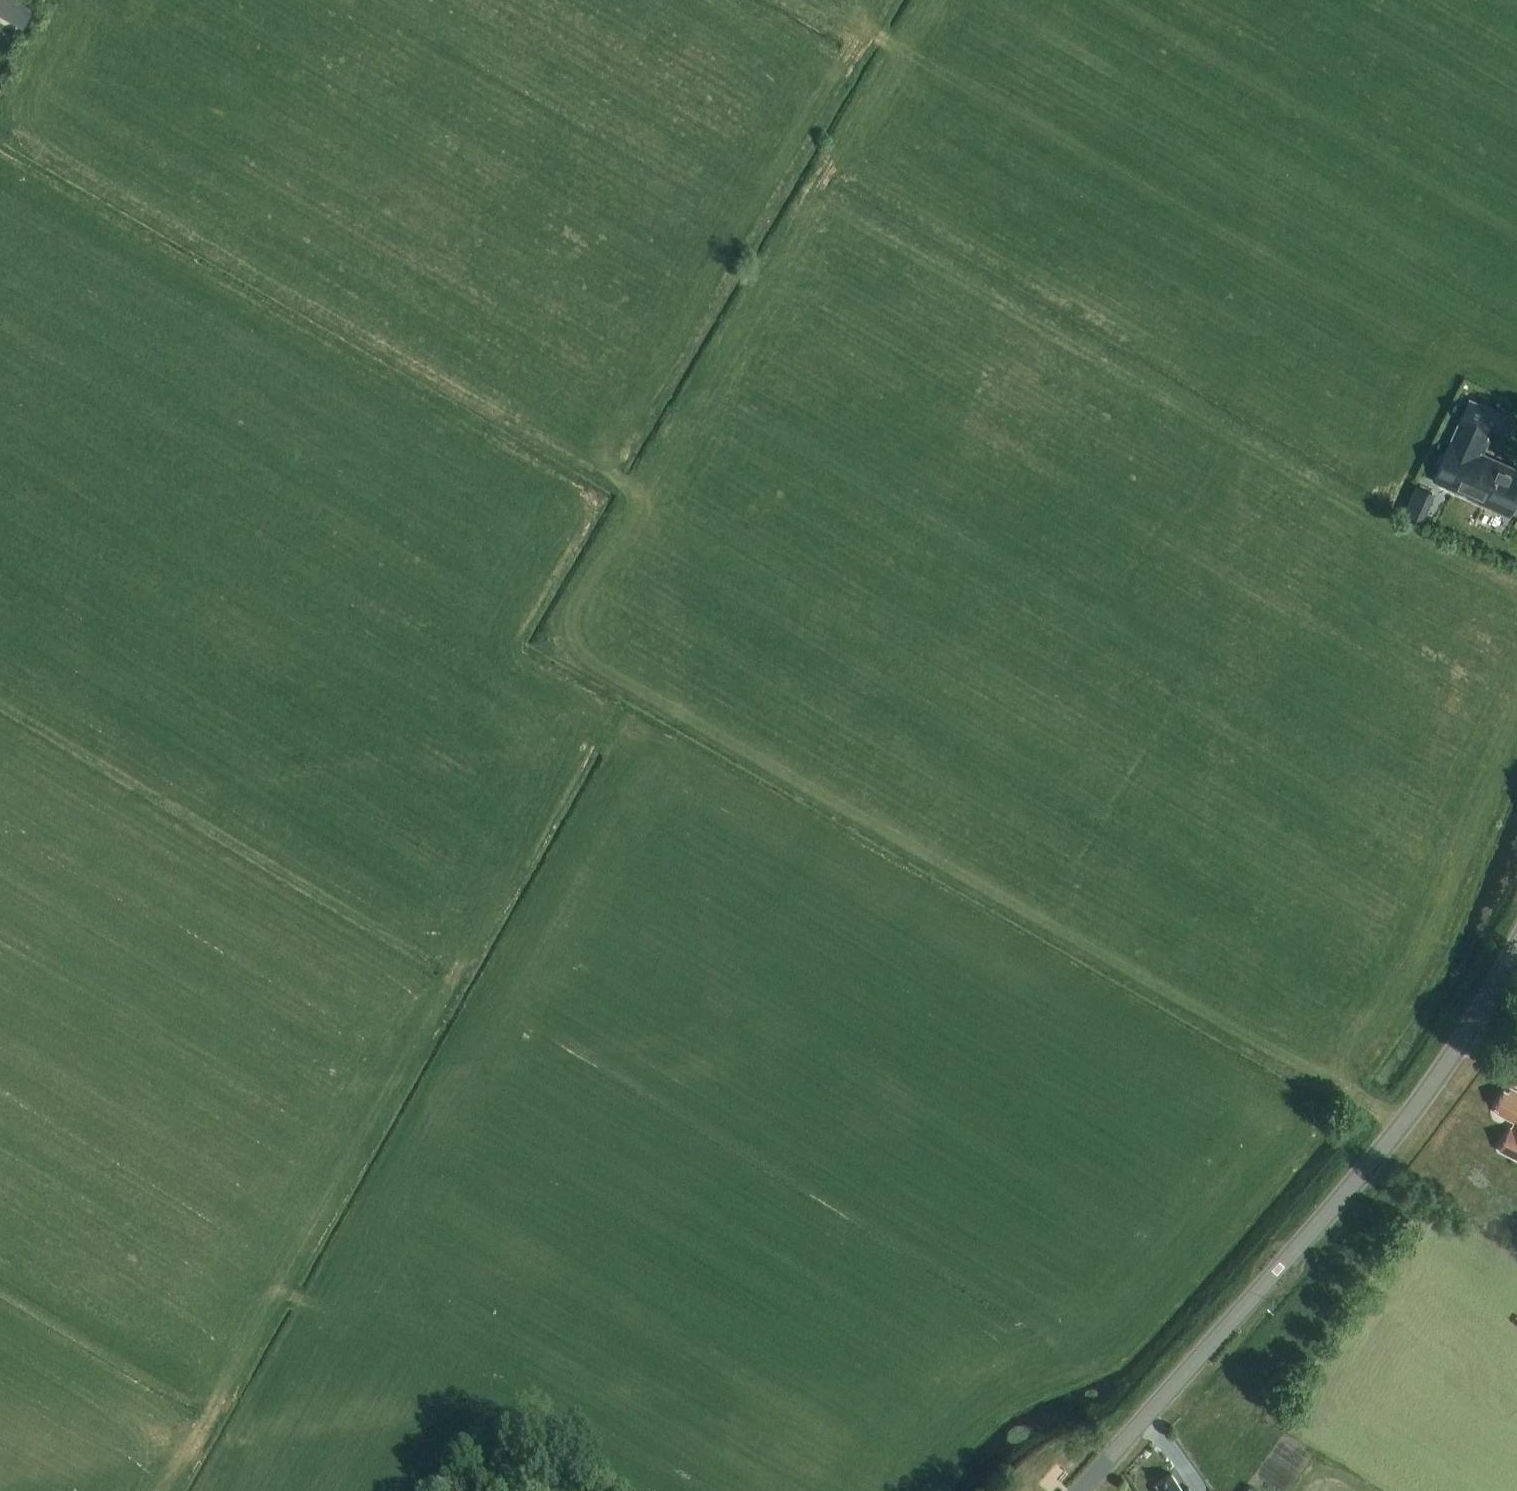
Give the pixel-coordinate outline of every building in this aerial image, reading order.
[(23,28),(35,8),(20,0),(0,0),(0,15),(23,28)] [(1468,397),(1430,480),(1509,516),(1516,498),(1516,467),(1482,452),(1488,438),(1493,440),(1505,414),(1468,397)] [(1410,496),(1429,504),(1434,492),(1415,484),(1410,496)] [(1494,1108),(1498,1110),(1496,1114),(1513,1122),(1499,1151),(1516,1160),(1516,1091),(1509,1087),(1507,1091),(1504,1089),(1494,1108)] [(1157,1482),(1161,1487),(1155,1490),(1190,1490),(1188,1487),(1183,1490),(1170,1473),(1157,1482)]
